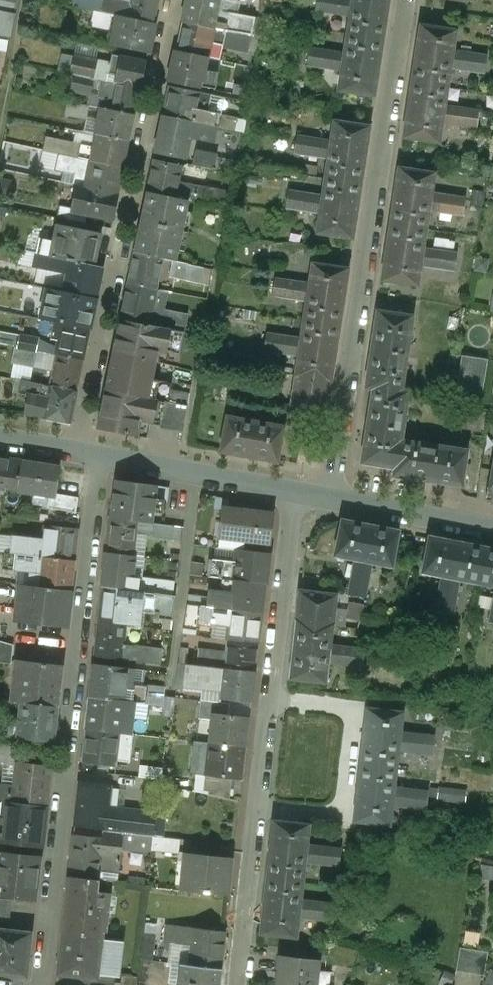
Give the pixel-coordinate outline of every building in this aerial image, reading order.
[(16,16),(19,0),(0,0),(0,13),(16,16)] [(129,5),(127,18),(154,24),(159,0),(131,0),(129,5)] [(183,22),(213,28),(216,15),(219,0),(188,0),(183,22)] [(313,14),(336,17),(337,14),(349,16),(351,1),(342,0),(315,0),(313,14)] [(351,1),(349,16),(343,58),(341,71),(338,91),(374,96),(378,70),(386,14),(388,0),(351,0),(351,1)] [(129,5),(122,4),(120,16),(127,18),(129,5)] [(0,13),(0,37),(12,39),(16,16),(0,13)] [(255,18),(228,13),(228,18),(216,15),(213,28),(225,30),(252,36),(255,18)] [(120,16),(117,16),(110,47),(148,55),(154,24),(127,18),(120,16)] [(213,28),(183,22),(177,53),(206,59),(210,42),(213,28)] [(454,30),(421,25),(417,55),(408,111),(404,138),(438,143),(441,123),(443,109),(449,66),(451,52),(454,30)] [(225,30),(213,28),(210,42),(222,44),(225,30)] [(330,53),(307,50),(304,68),(327,71),(328,69),(341,71),(343,58),(330,56),(330,53)] [(486,55),(465,52),(464,54),(451,52),(449,66),(462,68),(462,70),(484,73),(486,55)] [(206,59),(177,53),(171,82),(199,88),(200,85),(203,71),(206,59)] [(93,64),(93,56),(70,56),(71,64),(93,64)] [(120,58),(113,56),(110,68),(117,69),(120,58)] [(146,63),(120,58),(117,69),(114,83),(140,89),(146,63)] [(89,91),(89,104),(96,104),(96,66),(71,66),(71,91),(89,91)] [(216,73),(203,71),(200,85),(213,88),(216,73)] [(140,89),(114,83),(110,101),(108,110),(135,116),(140,89)] [(206,95),(169,88),(163,117),(193,123),(206,125),(214,127),(217,114),(203,111),(206,95)] [(222,112),(225,97),(209,93),(205,108),(222,112)] [(110,101),(103,99),(101,109),(108,110),(110,101)] [(88,107),(71,104),(69,116),(86,119),(88,107)] [(108,110),(101,109),(95,135),(129,142),(135,116),(108,110)] [(478,113),(454,109),(454,111),(443,109),(441,123),(453,125),(453,127),(475,130),(478,113)] [(238,118),(217,114),(214,127),(236,131),(238,118)] [(193,123),(163,117),(156,153),(185,159),(190,136),(193,123)] [(206,125),(193,123),(190,136),(203,139),(204,136),(206,125)] [(322,200),(320,213),(317,235),(352,240),(357,211),(365,155),(369,128),(333,123),(330,144),(328,158),(322,200)] [(214,127),(206,125),(204,136),(234,142),(236,131),(214,127)] [(129,142),(95,135),(93,147),(90,161),(124,168),(129,142)] [(320,140),(296,137),(294,155),(317,159),(317,157),(328,158),(330,144),(320,142),(320,140)] [(93,147),(46,138),(43,152),(59,155),(61,155),(78,159),(90,161),(93,147)] [(218,156),(195,152),(193,164),(215,169),(217,158),(218,156)] [(78,159),(61,155),(58,168),(75,172),(78,159)] [(231,160),(217,158),(215,169),(229,171),(231,160)] [(124,168),(90,161),(85,187),(92,189),(118,194),(124,168)] [(181,167),(154,161),(147,192),(175,198),(181,167)] [(433,175),(399,170),(395,199),(387,255),(383,282),(416,287),(419,266),(421,252),(427,211),(430,197),(433,175)] [(92,189),(89,203),(75,200),(72,213),(87,216),(113,222),(118,194),(92,189)] [(141,223),(182,232),(189,201),(175,198),(147,192),(141,223)] [(311,196),(288,192),(285,211),(308,214),(309,212),(320,213),(322,200),(311,198),(311,196)] [(465,200),(442,197),(442,198),(430,197),(427,211),(439,213),(439,214),(462,218),(465,200)] [(72,213),(60,211),(59,218),(85,224),(87,216),(72,213)] [(182,232),(141,223),(134,253),(162,259),(176,262),(182,232)] [(101,235),(57,226),(53,243),(40,240),(37,255),(75,263),(95,267),(101,235)] [(456,255),(433,251),(433,254),(421,252),(419,266),(431,268),(431,269),(453,273),(456,255)] [(162,259),(134,253),(128,284),(156,290),(162,259)] [(37,255),(36,255),(33,272),(52,275),(52,271),(72,275),(75,263),(37,255)] [(95,267),(75,263),(72,275),(68,293),(96,299),(103,268),(95,267)] [(348,270),(313,265),(309,286),(307,300),(301,342),(299,355),(295,376),(297,377),(330,382),(331,382),(335,353),(344,298),(348,270)] [(298,283),(275,279),(272,297),(295,300),(295,298),(307,300),(309,286),(298,284),(298,283)] [(156,290),(128,284),(121,319),(148,324),(156,290)] [(48,289),(29,286),(26,302),(45,305),(48,289)] [(96,299),(68,293),(62,324),(90,330),(96,299)] [(412,318),(378,313),(372,351),(366,389),(373,390),(368,427),(363,464),(396,469),(398,469),(402,442),(408,393),(401,392),(412,318)] [(148,324),(121,319),(114,353),(141,358),(148,324)] [(62,324),(55,323),(52,336),(59,337),(62,324)] [(90,330),(62,324),(59,337),(55,355),(83,361),(90,330)] [(169,329),(148,324),(141,358),(156,361),(158,350),(165,351),(169,329)] [(184,332),(169,329),(165,351),(180,354),(184,332)] [(289,338),(267,335),(264,352),(287,356),(287,354),(299,355),(301,342),(289,340),(289,338)] [(39,340),(19,336),(17,348),(36,352),(39,340)] [(36,352),(17,348),(14,364),(33,368),(36,352)] [(141,358),(114,353),(106,389),(134,395),(136,386),(139,367),(141,358)] [(83,361),(55,355),(50,380),(49,387),(77,392),(83,361)] [(489,361),(466,357),(461,389),(484,393),(489,361)] [(160,372),(139,367),(136,386),(156,390),(158,383),(160,372)] [(330,382),(297,377),(292,405),(326,410),(328,396),(330,382)] [(42,385),(24,382),(21,394),(32,396),(28,416),(42,418),(49,387),(42,385)] [(173,386),(158,383),(156,390),(136,386),(134,395),(155,399),(169,402),(173,386)] [(77,392),(49,387),(43,419),(70,424),(77,392)] [(106,389),(98,429),(126,434),(134,395),(106,389)] [(134,395),(126,434),(135,436),(139,419),(149,421),(150,421),(155,400),(155,399),(134,395)] [(188,406),(155,400),(150,421),(149,421),(148,424),(183,430),(188,406)] [(284,427),(229,417),(222,452),(277,463),(284,427)] [(467,451),(402,442),(398,469),(396,469),(395,476),(462,486),(467,451)] [(0,458),(0,488),(18,490),(23,462),(0,458)] [(57,467),(23,462),(18,490),(50,495),(53,493),(57,467)] [(115,478),(111,519),(139,523),(140,513),(182,519),(185,495),(185,491),(115,478)] [(53,493),(50,495),(46,509),(76,513),(79,497),(53,493)] [(254,514),(224,511),(221,537),(246,541),(270,544),(273,519),(253,518),(254,514)] [(139,523),(111,519),(107,552),(136,556),(138,534),(139,523)] [(160,525),(139,523),(138,534),(158,536),(160,525)] [(400,534),(343,523),(337,556),(372,563),(393,567),(400,534)] [(79,530),(46,526),(44,541),(43,556),(75,559),(79,530)] [(44,541),(31,539),(29,554),(43,556),(44,541)] [(430,540),(424,573),(446,577),(459,580),(492,587),(492,551),(430,540)] [(270,544),(246,541),(244,552),(269,555),(270,544)] [(29,554),(16,552),(14,569),(27,570),(29,554)] [(136,556),(107,552),(104,587),(132,590),(133,578),(136,556)] [(244,552),(239,552),(238,566),(236,582),(265,586),(269,556),(269,555),(244,552)] [(43,556),(29,554),(27,570),(41,572),(43,556)] [(75,559),(43,556),(41,572),(72,580),(75,559)] [(372,563),(358,560),(356,571),(354,570),(350,594),(367,598),(372,573),(371,573),(372,563)] [(238,566),(212,563),(210,579),(225,581),(236,582),(238,566)] [(27,570),(14,569),(8,615),(66,625),(72,580),(41,572),(27,570)] [(459,580),(446,577),(444,589),(441,588),(437,612),(456,615),(460,592),(457,592),(459,580)] [(175,583),(133,578),(132,590),(156,594),(173,596),(175,583)] [(236,582),(225,581),(223,594),(211,592),(210,599),(209,607),(232,611),(236,582)] [(265,586),(236,582),(232,611),(262,615),(265,586)] [(132,590),(104,587),(100,620),(128,623),(130,604),(132,590)] [(156,594),(132,590),(130,604),(154,607),(156,594)] [(335,598),(302,594),(298,622),(332,626),(335,598)] [(210,599),(199,598),(198,606),(209,607),(210,599)] [(348,616),(363,619),(366,605),(351,601),(348,616)] [(209,607),(198,606),(197,620),(230,625),(228,639),(230,639),(259,643),(262,615),(232,611),(209,607)] [(128,623),(100,620),(96,656),(123,660),(125,645),(128,623)] [(298,622),(295,651),(291,679),(326,683),(328,663),(330,648),(332,627),(332,626),(298,622)] [(259,643),(230,639),(228,653),(226,669),(255,672),(259,643)] [(0,640),(0,663),(13,664),(15,644),(0,640)] [(157,649),(125,645),(123,660),(155,664),(157,649)] [(366,651),(344,648),(344,650),(330,648),(328,663),(342,664),(342,666),(365,668),(366,651)] [(228,653),(200,650),(198,665),(202,666),(226,669),(228,653)] [(62,666),(17,661),(12,703),(22,704),(57,708),(62,666)] [(129,668),(95,664),(91,697),(125,702),(127,685),(129,668)] [(226,669),(202,666),(200,688),(223,690),(226,669)] [(255,672),(226,669),(223,690),(222,699),(251,703),(255,672)] [(140,686),(127,685),(125,702),(135,704),(138,704),(140,686)] [(163,697),(147,694),(148,687),(140,686),(138,704),(162,707),(163,697)] [(125,702),(91,697),(88,728),(121,732),(131,734),(135,704),(125,702)] [(231,705),(203,702),(201,720),(213,722),(214,715),(230,717),(231,705)] [(57,708),(22,704),(19,737),(18,739),(53,743),(57,708)] [(406,716),(370,711),(367,739),(361,794),(357,822),(394,827),(396,805),(397,792),(402,751),(404,737),(406,716)] [(230,717),(214,715),(213,722),(210,744),(246,749),(250,719),(230,717)] [(20,721),(10,720),(9,736),(19,737),(20,721)] [(121,732),(88,728),(84,763),(117,766),(119,750),(121,732)] [(131,734),(121,732),(119,750),(132,751),(134,734),(131,734)] [(439,739),(416,736),(416,738),(404,737),(402,751),(414,752),(414,754),(437,757),(439,739)] [(0,744),(0,759),(19,761),(20,749),(0,744)] [(246,749),(209,745),(207,762),(209,762),(207,775),(206,775),(205,777),(233,780),(242,781),(246,749)] [(51,768),(17,764),(15,785),(13,800),(15,800),(47,804),(51,768)] [(233,780),(211,778),(209,796),(231,801),(233,780)] [(0,783),(0,801),(15,803),(15,800),(13,800),(15,785),(0,783)] [(111,788),(81,785),(76,827),(105,830),(106,830),(109,809),(111,788)] [(432,794),(409,791),(409,793),(397,792),(396,805),(407,807),(407,808),(430,811),(432,794)] [(46,808),(6,804),(2,837),(2,843),(41,847),(46,808)] [(156,814),(109,809),(106,830),(105,830),(104,831),(123,833),(140,835),(154,837),(155,824),(156,814)] [(311,828),(275,823),(271,851),(265,907),(262,935),(297,939),(300,918),(301,903),(307,863),(308,848),(311,828)] [(164,825),(155,824),(154,837),(157,837),(162,838),(164,825)] [(123,833),(104,831),(103,840),(105,840),(101,871),(118,873),(122,844),(123,833)] [(140,835),(123,833),(122,844),(138,846),(140,835)] [(103,840),(75,837),(70,878),(100,881),(101,871),(105,840),(103,840)] [(162,838),(157,837),(155,853),(180,856),(182,840),(162,838)] [(344,851),(321,849),(321,850),(308,848),(307,863),(319,865),(319,867),(342,869),(344,851)] [(234,859),(185,853),(180,891),(229,897),(234,859)] [(1,854),(0,860),(0,897),(35,901),(40,858),(1,854)] [(100,881),(70,878),(64,936),(102,940),(103,932),(108,933),(112,894),(98,893),(100,881)] [(9,925),(8,931),(9,931),(13,901),(0,900),(0,924),(9,925)] [(338,905),(314,903),(314,905),(301,903),(300,918),(312,919),(312,921),(336,924),(338,905)] [(225,934),(166,927),(165,943),(191,946),(188,966),(221,969),(225,934)] [(0,930),(0,975),(27,977),(32,933),(9,931),(8,931),(0,930)] [(156,934),(144,932),(141,960),(153,961),(156,934)] [(102,940),(64,936),(59,975),(97,979),(98,974),(102,940)] [(122,942),(102,940),(98,974),(118,976),(122,942)] [(489,953),(461,949),(456,972),(485,977),(489,953)] [(279,956),(276,984),(318,984),(320,961),(279,956)] [(179,964),(177,984),(219,984),(221,969),(188,966),(179,964)] [(122,976),(121,984),(138,984),(139,978),(122,976)]
